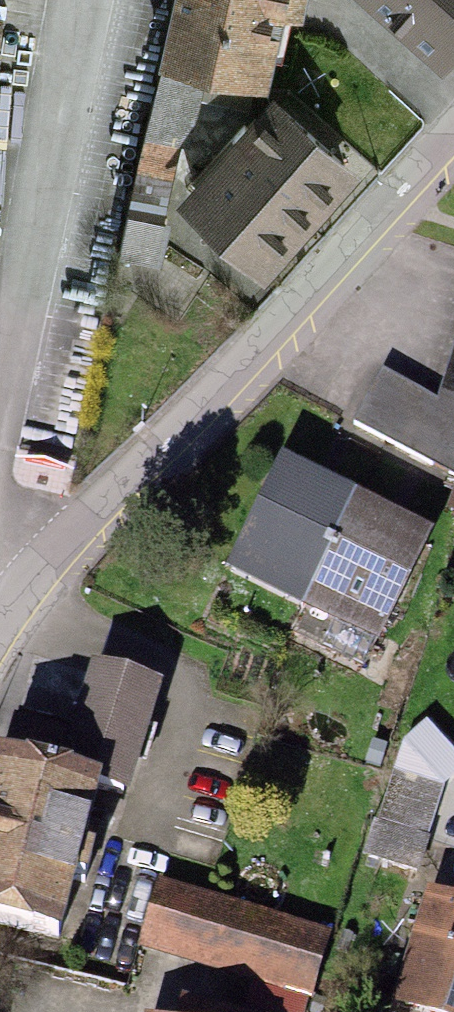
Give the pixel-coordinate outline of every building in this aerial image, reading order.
[(122,263),(157,266),(204,99),(271,101),(299,0),(182,0),(122,263)] [(450,80),(453,75),(453,0),(360,0),(450,80)] [(275,115),(184,215),(268,291),(359,191),(275,115)] [(357,431),(453,478),(453,362),(440,414),(379,380),(357,431)] [(286,478),(238,574),(316,613),(308,631),(372,663),(429,549),(404,537),(315,493),(286,478)] [(0,794),(0,958),(68,974),(107,809),(126,814),(152,702),(94,688),(79,752),(14,736),(0,794)] [(404,782),(370,858),(412,876),(446,800),(404,782)] [(146,964),(292,1011),(300,1011),(322,944),(169,893),(146,964)] [(403,1011),(453,1011),(453,919),(430,913),(403,1011)]
